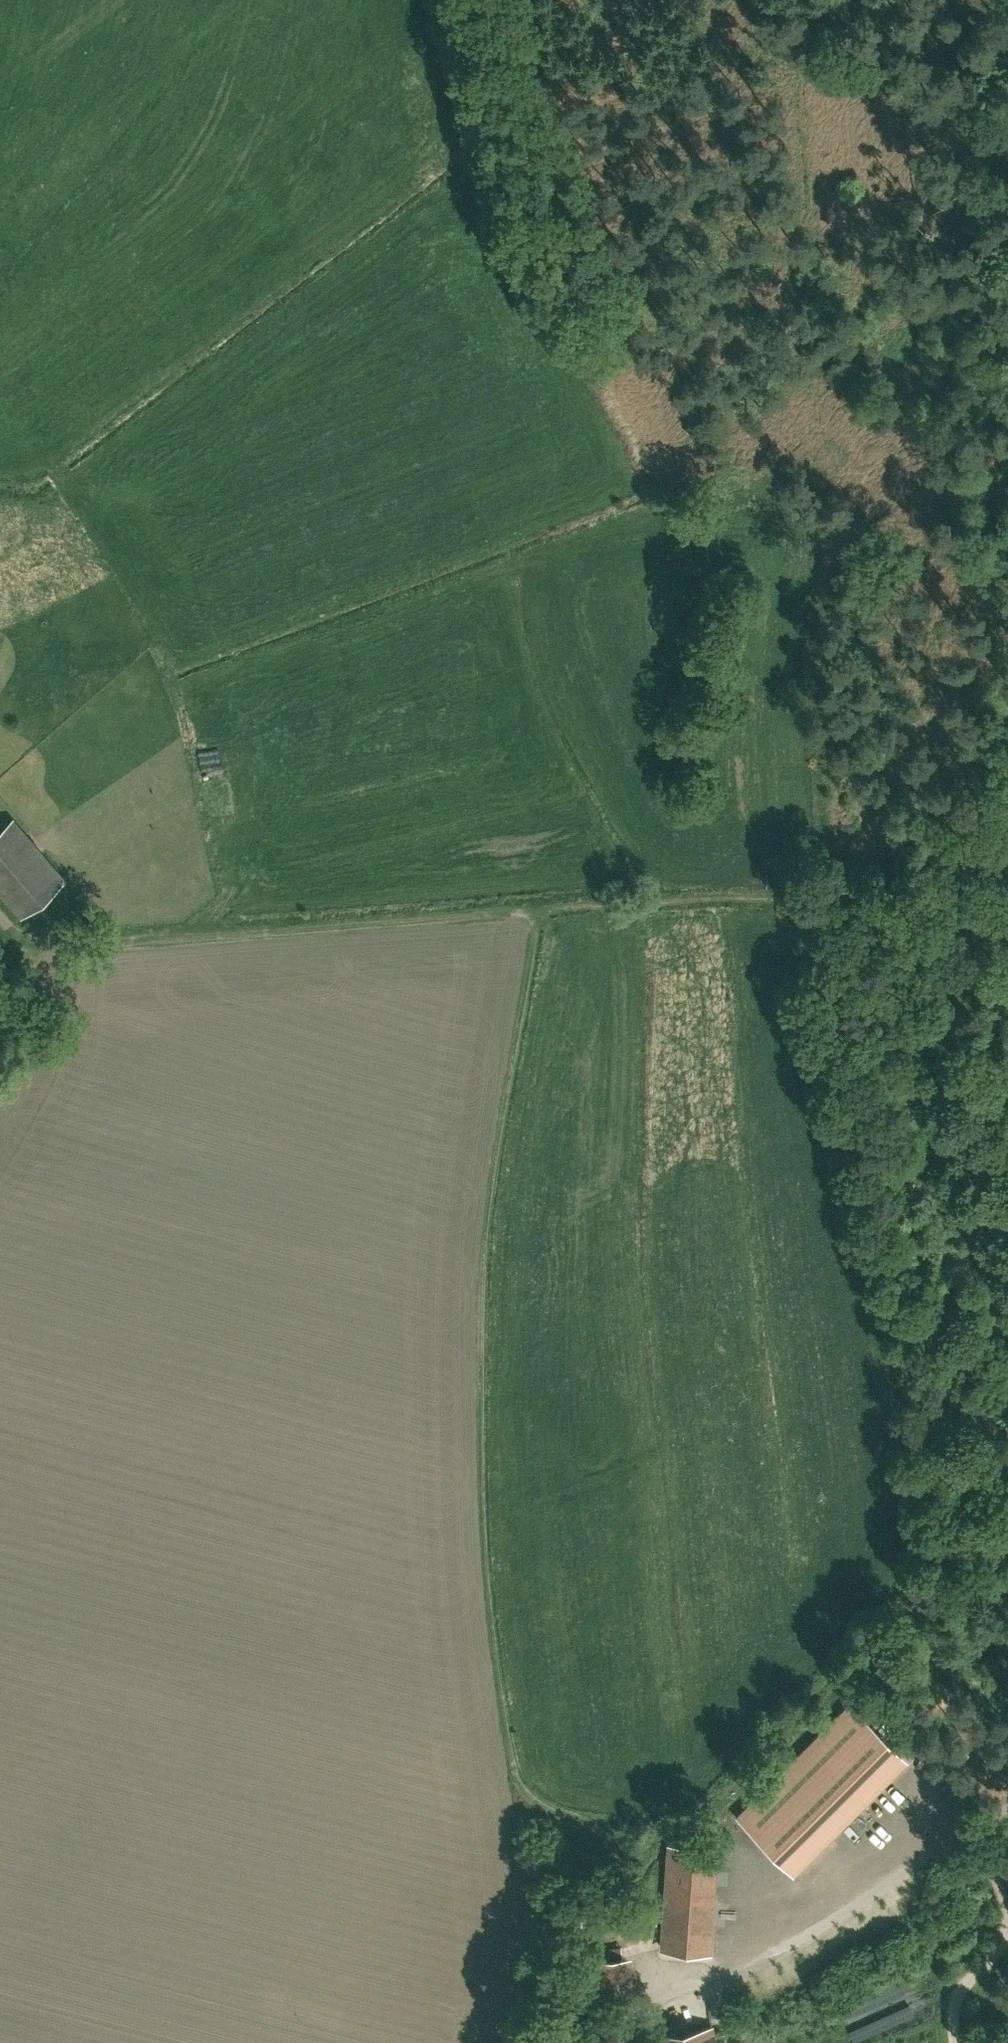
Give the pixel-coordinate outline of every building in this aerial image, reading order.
[(0,829),(0,891),(25,918),(70,877),(14,816),(0,829)] [(786,1869),(899,1756),(849,1706),(736,1819),(786,1869)] [(715,1849),(671,1845),(664,1949),(708,1952),(715,1849)] [(622,1958),(573,1961),(575,1994),(624,1992),(622,1958)] [(853,2040),(913,2016),(900,1983),(840,2007),(853,2040)] [(712,2027),(660,2036),(661,2042),(715,2042),(712,2027)]
